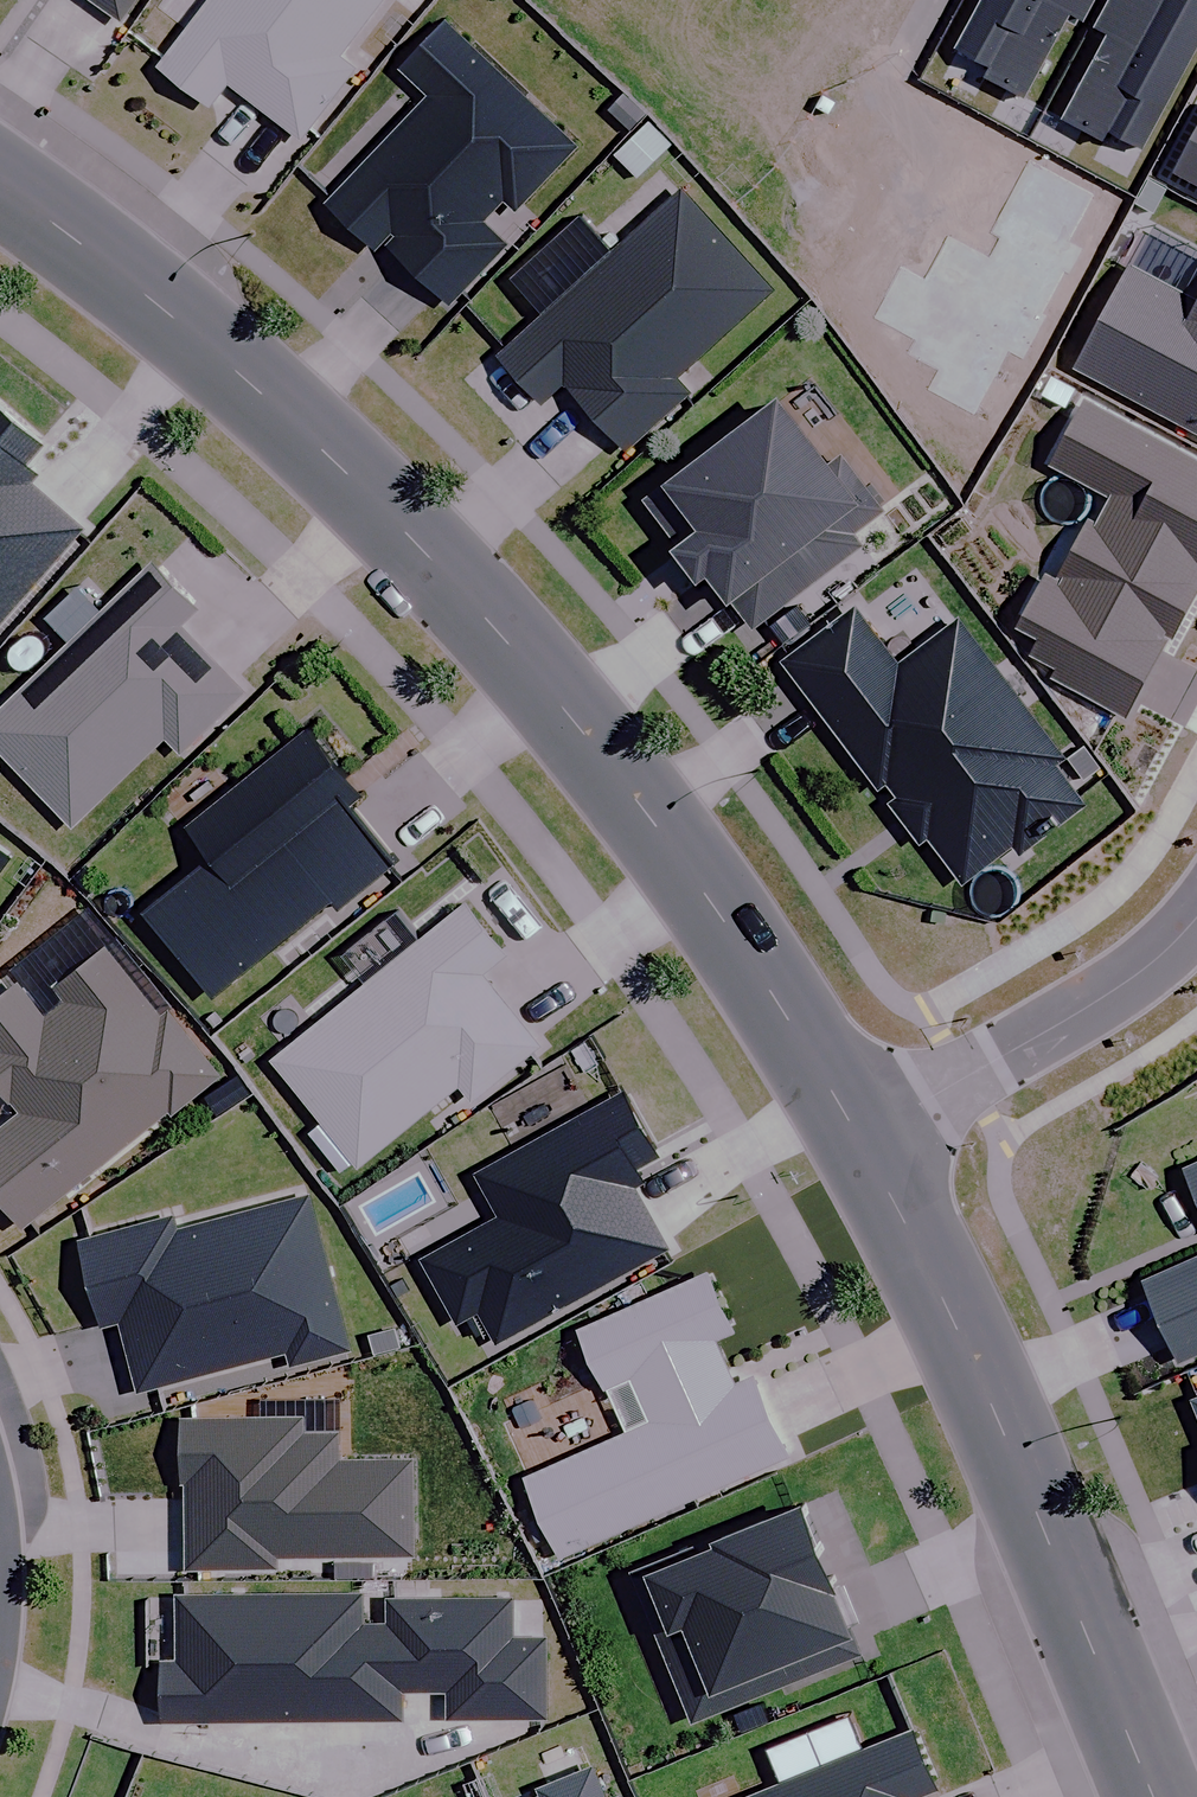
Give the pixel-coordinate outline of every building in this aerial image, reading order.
[(119,23),(135,0),(86,0),(119,23)] [(298,144),(352,74),(336,61),(383,0),(213,0),(156,74),(205,111),(224,87),(298,144)] [(954,55),(989,74),(984,83),(1021,103),(1068,19),(1079,26),(1093,0),(984,0),(954,55)] [(1093,31),(1108,40),(1060,127),(1100,149),(1108,136),(1141,154),(1196,52),(1196,0),(1110,0),(1093,31)] [(380,245),(450,309),(504,251),(477,227),(499,203),(512,215),(574,147),(443,27),(400,75),(428,101),(324,214),(369,256),(380,245)] [(1173,178),(1196,192),(1196,135),(1173,178)] [(540,321),(497,361),(541,409),(561,390),(623,458),(688,399),(674,384),(771,295),(678,195),(609,259),(578,225),(509,288),(540,321)] [(1075,372),(1196,441),(1196,303),(1193,309),(1131,274),(1075,372)] [(1124,720),(1196,592),(1196,468),(1085,405),(1048,471),(1110,506),(1095,531),(1087,526),(1052,588),(1044,583),(1015,633),(1039,647),(1028,666),(1124,720)] [(773,409),(641,508),(676,554),(667,561),(693,595),(702,588),(722,614),(731,607),(751,633),(861,551),(850,537),(880,515),(839,460),(822,473),(773,409)] [(83,533),(19,477),(39,454),(0,420),(0,628),(83,533)] [(0,713),(0,763),(68,833),(162,742),(179,759),(242,698),(176,631),(194,614),(150,568),(0,713)] [(855,615),(783,669),(920,850),(929,843),(964,889),(1015,851),(1022,861),(1086,814),(1055,773),(1064,767),(956,625),(896,670),(855,615)] [(144,923),(209,1003),(329,906),(335,914),(392,868),(345,810),(352,804),(300,740),(184,834),(212,868),(144,923)] [(462,913),(269,1067),(349,1167),(451,1085),(465,1102),(533,1048),(477,978),(500,960),(462,913)] [(16,1227),(162,1110),(165,1115),(215,1075),(169,1018),(159,1025),(103,956),(53,996),(64,1009),(45,1025),(18,991),(0,1005),(0,1101),(11,1114),(0,1123),(0,1207),(16,1227)] [(620,1094),(470,1177),(493,1217),(415,1260),(451,1324),(472,1312),(490,1343),(662,1248),(622,1175),(655,1156),(620,1094)] [(1179,1171),(1196,1214),(1196,1163),(1179,1171)] [(167,1218),(74,1241),(95,1327),(115,1322),(132,1390),(282,1352),(285,1366),(342,1352),(303,1196),(170,1230),(167,1218)] [(1171,1363),(1196,1352),(1196,1257),(1136,1283),(1171,1363)] [(518,1480),(551,1557),(783,1458),(748,1377),(729,1385),(709,1339),(728,1331),(705,1277),(574,1333),(598,1389),(625,1377),(646,1425),(518,1480)] [(181,1483),(182,1569),(269,1568),(269,1556),(410,1555),(409,1462),(333,1463),(333,1436),(298,1436),(298,1420),(172,1421),(173,1484),(181,1483)] [(623,1576),(682,1721),(853,1653),(795,1507),(623,1576)] [(382,1722),(381,1625),(358,1625),(357,1593),(172,1595),(173,1664),(156,1664),(157,1724),(382,1722)] [(381,1625),(382,1722),(397,1722),(397,1692),(439,1691),(440,1721),(541,1720),(541,1637),(507,1637),(507,1599),(381,1600),(381,1625)] [(740,1796),(912,1796),(933,1788),(908,1728),(740,1796)] [(586,1766),(533,1789),(536,1796),(533,1796),(599,1796),(586,1766)]
